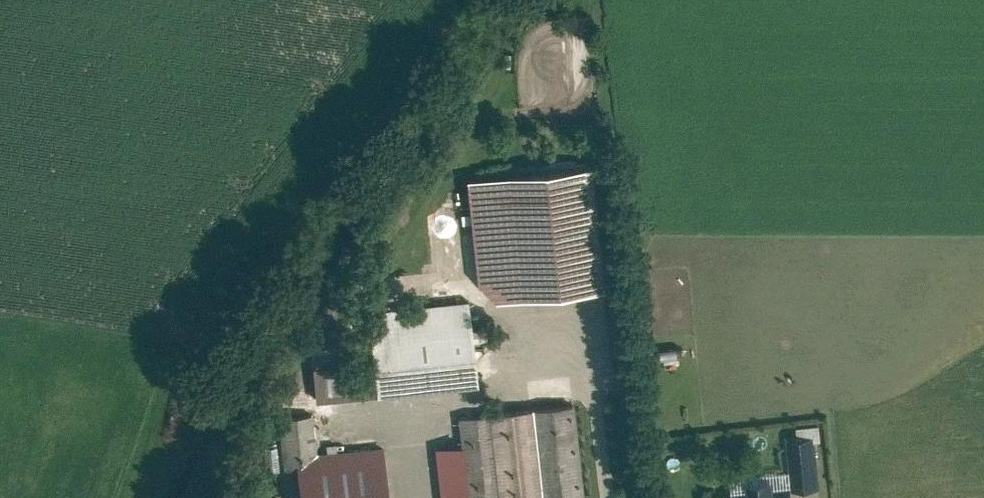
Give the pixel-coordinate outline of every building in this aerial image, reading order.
[(599,158),(471,174),(486,291),(613,275),(599,158)] [(471,300),(376,312),(387,389),(482,376),(471,300)] [(657,359),(679,355),(677,346),(656,350),(657,359)] [(309,364),(312,398),(368,394),(365,360),(309,364)] [(463,415),(475,497),(530,497),(587,489),(573,398),(463,415)] [(821,434),(795,435),(798,487),(824,486),(821,434)] [(301,458),(306,497),(391,497),(384,447),(301,458)] [(740,491),(740,497),(798,497),(798,487),(740,491)]
